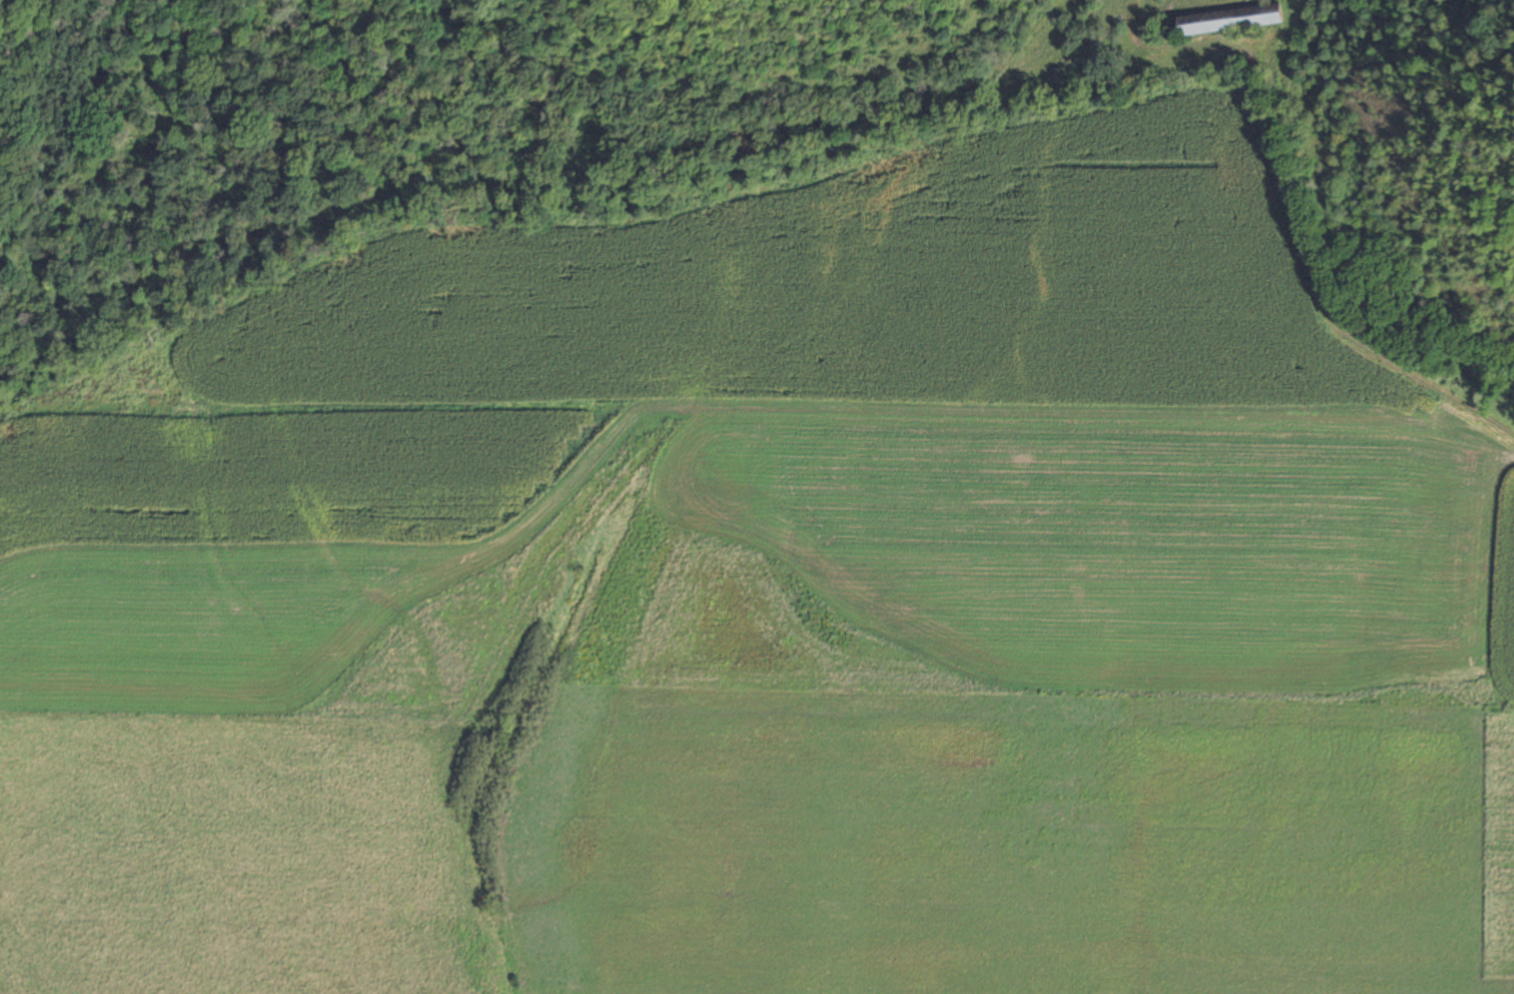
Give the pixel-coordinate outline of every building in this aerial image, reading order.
[(1275,5),(1221,9),(1222,28),(1276,24),(1275,5)] [(1170,20),(1172,36),(1208,33),(1206,17),(1170,20)]
